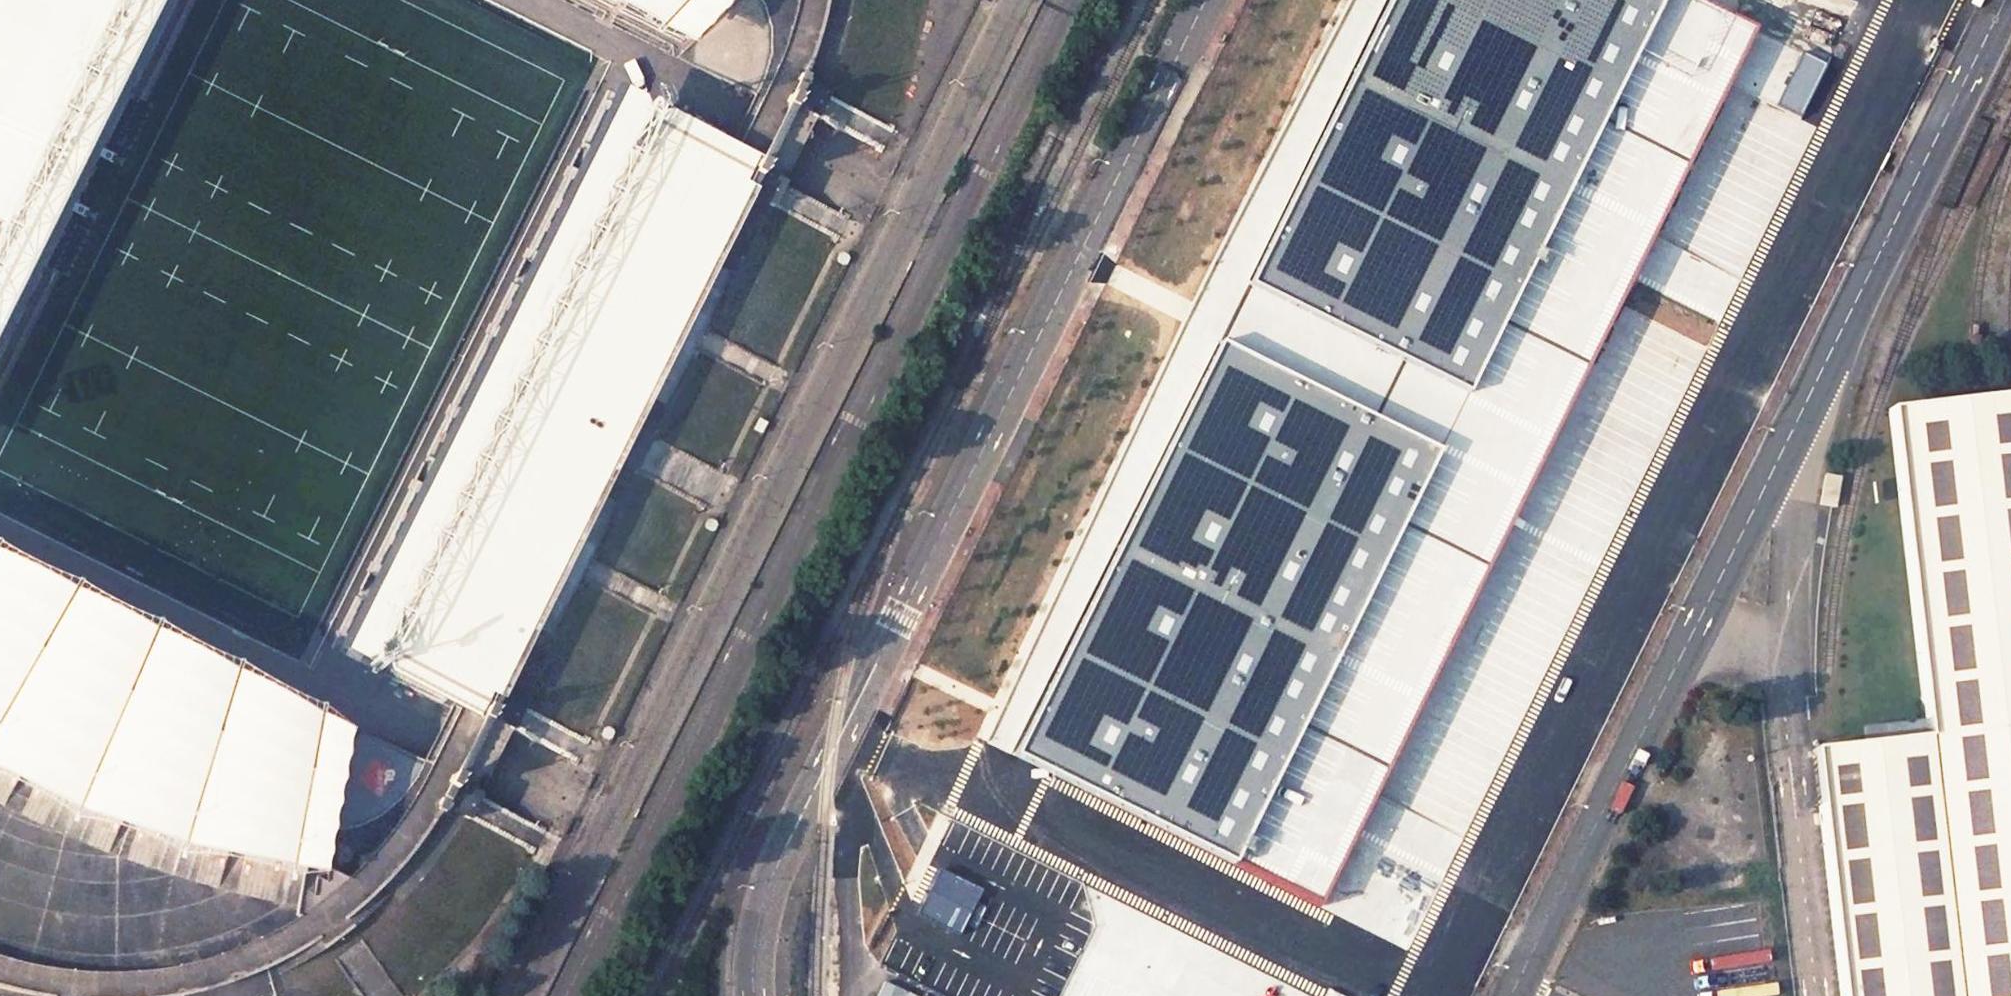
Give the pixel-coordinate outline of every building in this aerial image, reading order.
[(129,0),(0,0),(0,259),(129,0)] [(595,14),(661,48),(705,0),(566,0),(595,14)] [(661,48),(757,94),(783,32),(791,0),(705,0),(661,48)] [(783,32),(757,94),(747,115),(730,149),(764,166),(783,133),(805,85),(830,0),(791,0),(783,32)] [(1694,0),(1395,0),(1014,747),(1326,914),(1771,40),(1694,0)] [(487,720),(764,166),(730,149),(646,107),(368,662),(451,703),(472,713),(487,720)] [(1892,408),(1921,716),(1860,725),(1861,742),(1812,748),(1840,995),(2010,995),(2010,393),(1892,408)] [(1840,475),(1824,473),(1819,505),(1835,507),(1840,475)] [(0,549),(0,803),(4,805),(21,813),(111,853),(221,889),(245,896),(298,906),(325,711),(0,549)] [(37,992),(67,995),(180,995),(255,975),(319,938),(383,888),(435,824),(468,760),(487,720),(472,713),(451,703),(435,741),(425,760),(392,821),(344,880),(318,902),(297,915),(232,951),(171,968),(96,973),(26,965),(0,956),(0,983),(37,992)] [(425,760),(325,711),(298,906),(297,915),(318,902),(344,880),(392,821),(425,760)]
